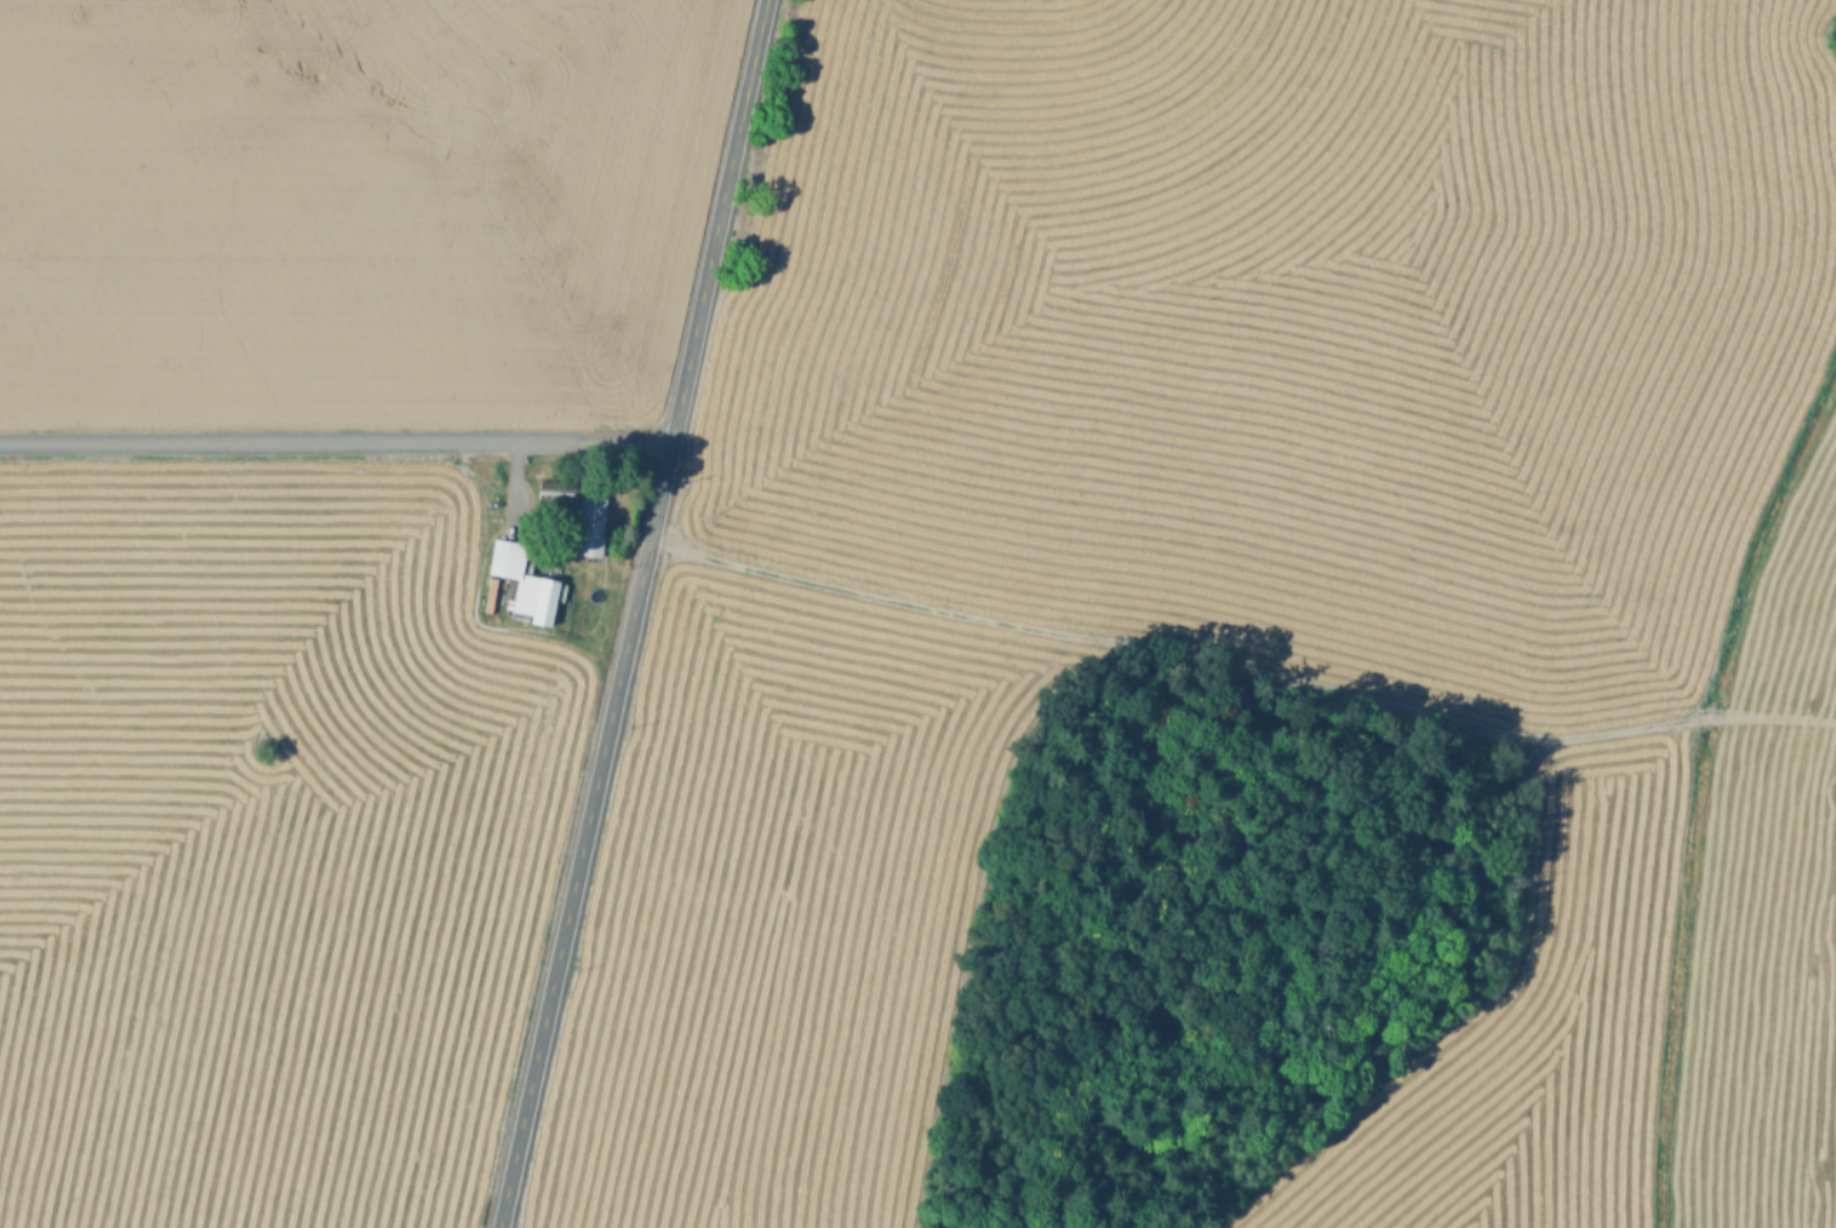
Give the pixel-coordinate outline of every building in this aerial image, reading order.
[(538,501),(539,476),(573,478),(572,503),(538,501)] [(579,493),(602,495),(597,557),(573,555),(579,493)] [(507,538),(547,544),(543,575),(559,578),(559,580),(566,581),(564,599),(555,598),(551,625),(528,622),(530,612),(510,608),(515,578),(502,575),(507,538)]
